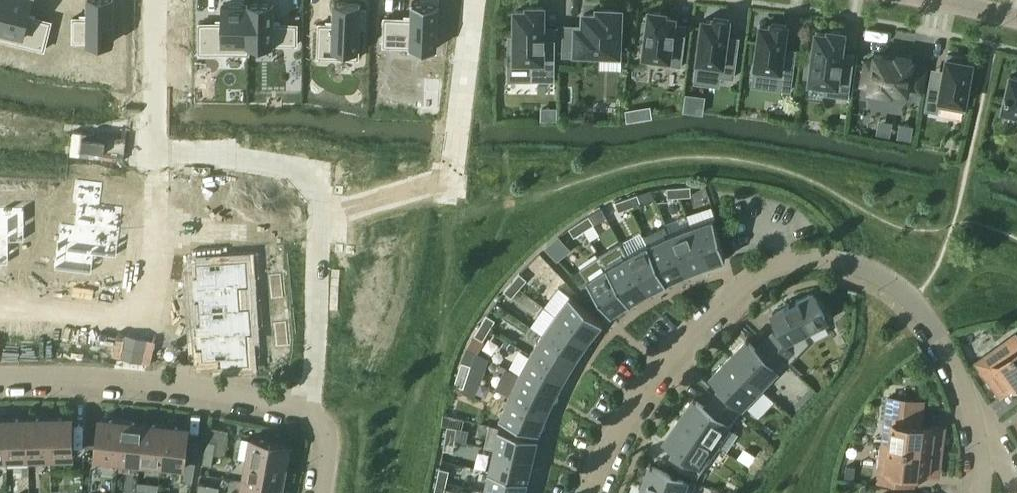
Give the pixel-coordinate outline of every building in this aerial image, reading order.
[(0,24),(0,39),(45,50),(52,21),(28,15),(32,0),(6,0),(0,24)] [(73,40),(114,41),(114,0),(87,0),(87,17),(73,17),(73,40)] [(199,52),(248,53),(249,3),(245,3),(245,0),(228,0),(228,3),(223,2),(223,23),(200,22),(199,52)] [(384,46),(437,48),(439,0),(421,0),(421,2),(412,1),(412,18),(385,17),(384,46)] [(319,23),(318,57),(358,58),(359,27),(366,27),(366,9),(360,9),(360,3),(333,2),(333,23),(319,23)] [(274,3),(249,3),(248,53),(249,53),(249,43),(297,44),(297,24),(273,23),(274,3)] [(510,37),(510,57),(515,57),(515,61),(532,61),(532,81),(555,81),(555,59),(555,40),(545,40),(545,35),(544,35),(544,26),(544,22),(544,7),(528,7),(528,11),(516,11),(516,37),(510,37)] [(565,25),(563,55),(599,57),(599,53),(619,53),(621,10),(617,10),(599,9),(598,15),(585,14),(584,28),(579,27),(579,26),(565,25)] [(644,21),(642,36),(647,36),(644,56),(668,59),(668,65),(682,67),(684,54),(686,35),(675,34),(675,30),(674,30),(675,23),(675,18),(665,16),(665,13),(650,11),(649,20),(649,22),(644,21)] [(737,52),(738,48),(726,46),(727,41),(727,35),(730,19),(714,17),(714,21),(713,21),(703,20),(697,69),(718,72),(721,72),(721,76),(734,78),(737,52)] [(790,22),(775,19),(774,24),(763,22),(754,69),(778,73),(777,83),(789,85),(796,54),(784,52),(790,22)] [(845,32),(829,30),(829,34),(816,33),(813,62),(807,61),(805,77),(811,77),(810,82),(827,84),(826,94),(848,97),(852,66),(842,65),(843,61),(841,60),(845,32)] [(948,54),(942,88),(930,86),(926,109),(938,111),(939,106),(965,110),(973,63),(963,61),(964,57),(948,54)] [(867,61),(863,84),(870,86),(869,89),(892,93),(893,90),(908,92),(908,89),(921,91),(925,68),(912,66),(913,60),(897,57),(896,59),(876,55),(875,62),(867,61)] [(1011,76),(1007,94),(1006,94),(1005,98),(1006,98),(1003,110),(1016,113),(1016,77),(1011,76)] [(557,109),(543,108),(542,118),(557,118),(557,109)] [(911,138),(913,127),(901,125),(899,136),(911,138)] [(74,180),(73,203),(77,203),(75,227),(120,229),(121,207),(100,206),(102,181),(74,180)] [(691,186),(679,187),(680,197),(692,196),(691,186)] [(680,197),(679,187),(667,188),(668,198),(680,197)] [(638,194),(627,198),(630,208),(641,204),(638,194)] [(630,208),(627,198),(616,202),(619,212),(630,208)] [(8,265),(8,242),(23,243),(23,207),(9,206),(0,206),(0,265),(8,265)] [(589,216),(579,222),(585,231),(595,224),(589,216)] [(726,259),(714,218),(713,219),(691,226),(705,265),(725,259),(726,259)] [(585,231),(579,222),(569,229),(575,237),(585,231)] [(56,241),(54,272),(92,274),(93,256),(118,257),(120,229),(75,227),(59,226),(58,241),(56,241)] [(705,265),(691,226),(669,235),(685,273),(705,265)] [(685,273),(669,235),(649,244),(648,244),(666,282),(667,281),(685,273)] [(562,237),(552,245),(563,257),(572,249),(562,237)] [(621,243),(600,255),(607,267),(630,302),(648,291),(628,255),(621,243)] [(666,282),(648,244),(628,255),(648,291),(666,282)] [(600,255),(580,269),(587,280),(612,314),(613,313),(629,302),(630,302),(607,267),(600,255)] [(193,282),(193,291),(238,289),(247,288),(246,263),(195,265),(196,282),(193,282)] [(528,280),(520,273),(512,282),(520,289),(528,280)] [(282,274),(269,275),(270,283),(282,282),(282,274)] [(284,298),(282,282),(270,283),(272,299),(284,298)] [(512,298),(520,289),(512,282),(505,291),(512,298)] [(200,301),(200,314),(239,312),(238,289),(193,291),(194,301),(200,301)] [(827,319),(814,292),(800,299),(800,298),(786,306),(773,313),(780,326),(772,334),(777,338),(770,345),(765,341),(765,342),(789,365),(810,342),(804,331),(827,319)] [(570,297),(556,315),(589,339),(602,323),(603,322),(571,295),(570,297)] [(195,328),(196,340),(246,337),(250,336),(249,311),(239,312),(200,314),(202,328),(195,328)] [(490,330),(496,320),(488,315),(481,325),(490,330)] [(589,339),(556,315),(543,334),(578,356),(589,339)] [(286,322),(274,323),(275,331),(287,330),(286,322)] [(484,341),(490,330),(481,325),(475,335),(484,341)] [(289,346),(287,330),(275,331),(277,347),(289,346)] [(578,356),(543,334),(531,354),(567,374),(578,356)] [(987,356),(977,363),(997,390),(1000,388),(1003,394),(1016,384),(1016,336),(1016,335),(987,356)] [(196,340),(196,352),(202,352),(203,362),(221,361),(221,367),(248,366),(246,337),(196,340)] [(789,365),(765,342),(764,342),(769,347),(762,354),(747,340),(730,358),(764,391),(765,390),(761,386),(776,370),(781,374),(789,365)] [(567,374),(531,354),(520,374),(557,393),(567,374)] [(764,391),(730,358),(712,376),(727,390),(718,398),(715,395),(714,396),(740,417),(747,409),(764,391)] [(468,377),(472,366),(462,362),(459,374),(468,377)] [(464,388),(468,377),(459,374),(455,385),(464,388)] [(548,412),(557,393),(520,374),(510,395),(548,412)] [(540,431),(548,412),(510,395),(501,416),(500,417),(540,432),(540,431)] [(733,426),(740,417),(714,396),(714,397),(717,400),(710,410),(694,399),(680,420),(719,446),(733,426)] [(916,401),(889,397),(886,423),(893,423),(890,445),(883,444),(883,445),(942,452),(944,432),(941,432),(941,428),(914,425),(916,401)] [(51,456),(50,418),(28,419),(29,457),(51,456)] [(72,418),(50,418),(51,456),(73,456),(72,418)] [(29,457),(28,419),(7,419),(8,457),(29,457)] [(119,459),(123,421),(101,419),(97,457),(119,459)] [(698,477),(719,446),(680,420),(666,440),(682,452),(677,460),(671,457),(671,458),(698,477)] [(140,461),(144,423),(123,421),(119,459),(140,461)] [(162,464),(166,426),(144,423),(140,461),(162,464)] [(166,426),(162,464),(184,466),(195,467),(198,451),(186,450),(188,428),(166,426)] [(458,428),(448,426),(446,438),(456,440),(458,428)] [(538,437),(539,436),(500,427),(499,428),(500,428),(495,449),(533,458),(538,437)] [(290,445),(252,438),(248,460),(286,467),(290,445)] [(454,451),(456,440),(446,438),(444,450),(454,451)] [(207,440),(205,452),(215,454),(217,442),(207,440)] [(940,472),(942,452),(883,445),(883,446),(890,446),(888,468),(881,467),(879,481),(907,484),(908,472),(936,475),(936,471),(940,472)] [(529,478),(533,458),(495,449),(490,469),(489,470),(529,479),(529,478)] [(212,466),(215,454),(205,452),(202,464),(212,466)] [(282,488),(286,467),(248,460),(244,481),(282,488)] [(651,466),(643,487),(660,492),(693,492),(697,483),(651,466)] [(847,466),(846,478),(854,479),(855,467),(847,466)] [(440,468),(438,480),(447,482),(450,470),(440,468)] [(529,479),(489,470),(490,470),(485,491),(494,492),(525,492),(528,480),(529,479)] [(438,480),(435,491),(442,492),(445,492),(447,482),(438,480)] [(282,488),(244,481),(242,492),(281,492),(282,488)] [(197,492),(208,492),(209,485),(199,483),(197,492)]
